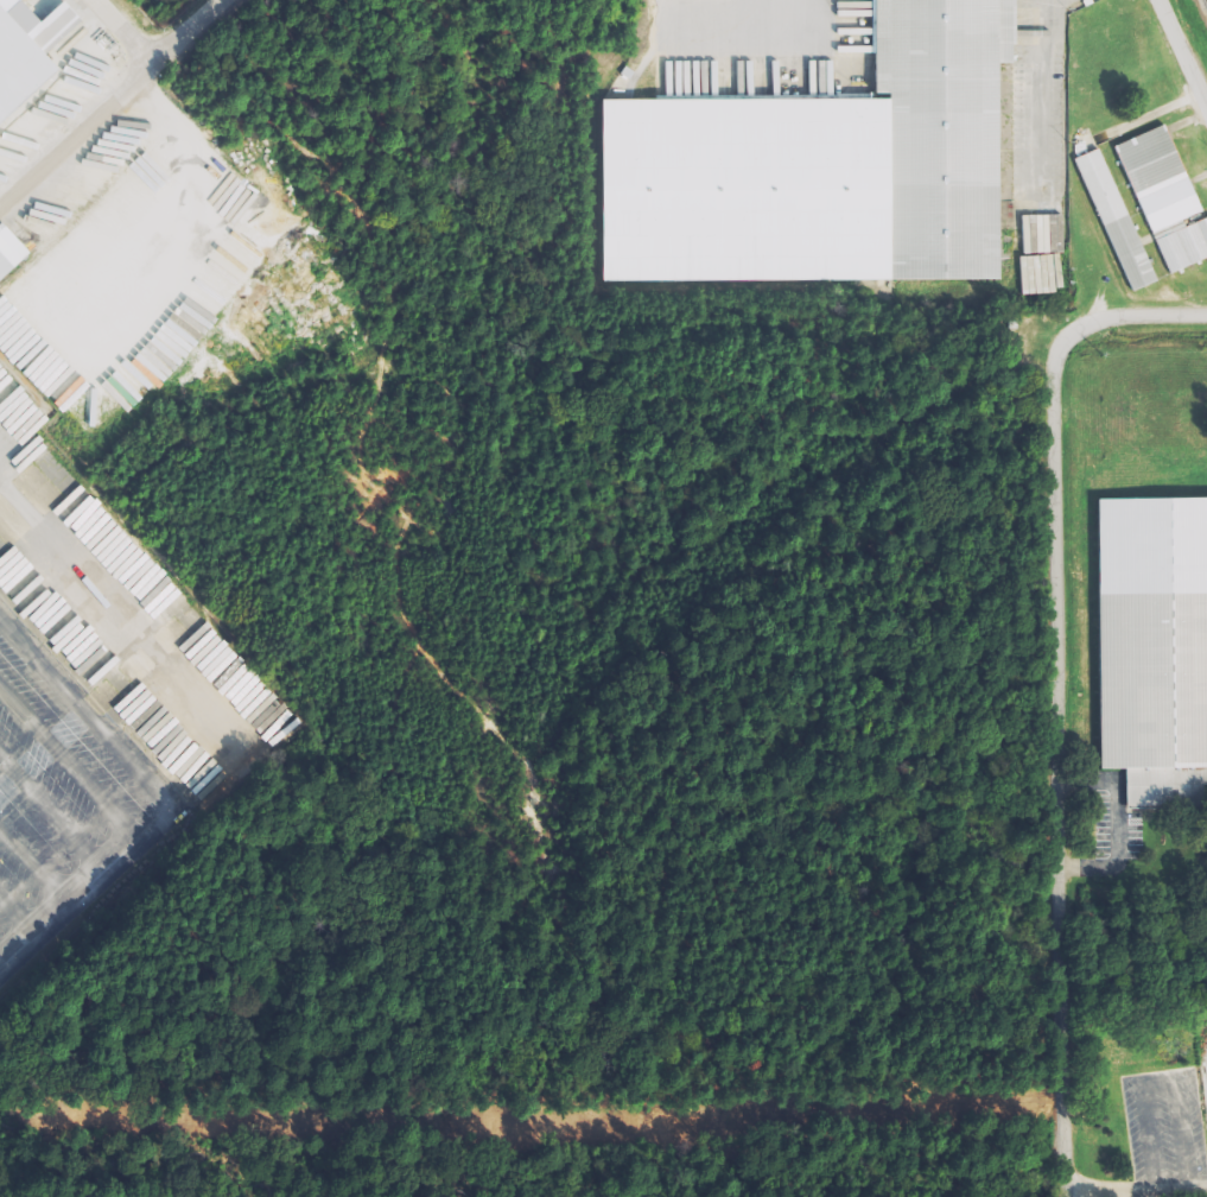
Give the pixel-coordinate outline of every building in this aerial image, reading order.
[(24,0),(0,0),(0,94),(89,73),(24,0)] [(1000,64),(1016,64),(1016,0),(874,0),(874,99),(603,100),(604,282),(1001,281),(1000,64)] [(1111,147),(1160,125),(1198,208),(1148,230),(1111,147)] [(1092,150),(1151,280),(1127,291),(1068,160),(1092,150)] [(1193,224),(1206,219),(1206,255),(1193,224)] [(31,254),(2,221),(0,223),(0,282),(31,254)] [(1102,770),(1126,770),(1127,809),(1203,808),(1202,783),(1206,783),(1206,499),(1098,501),(1102,770)]
